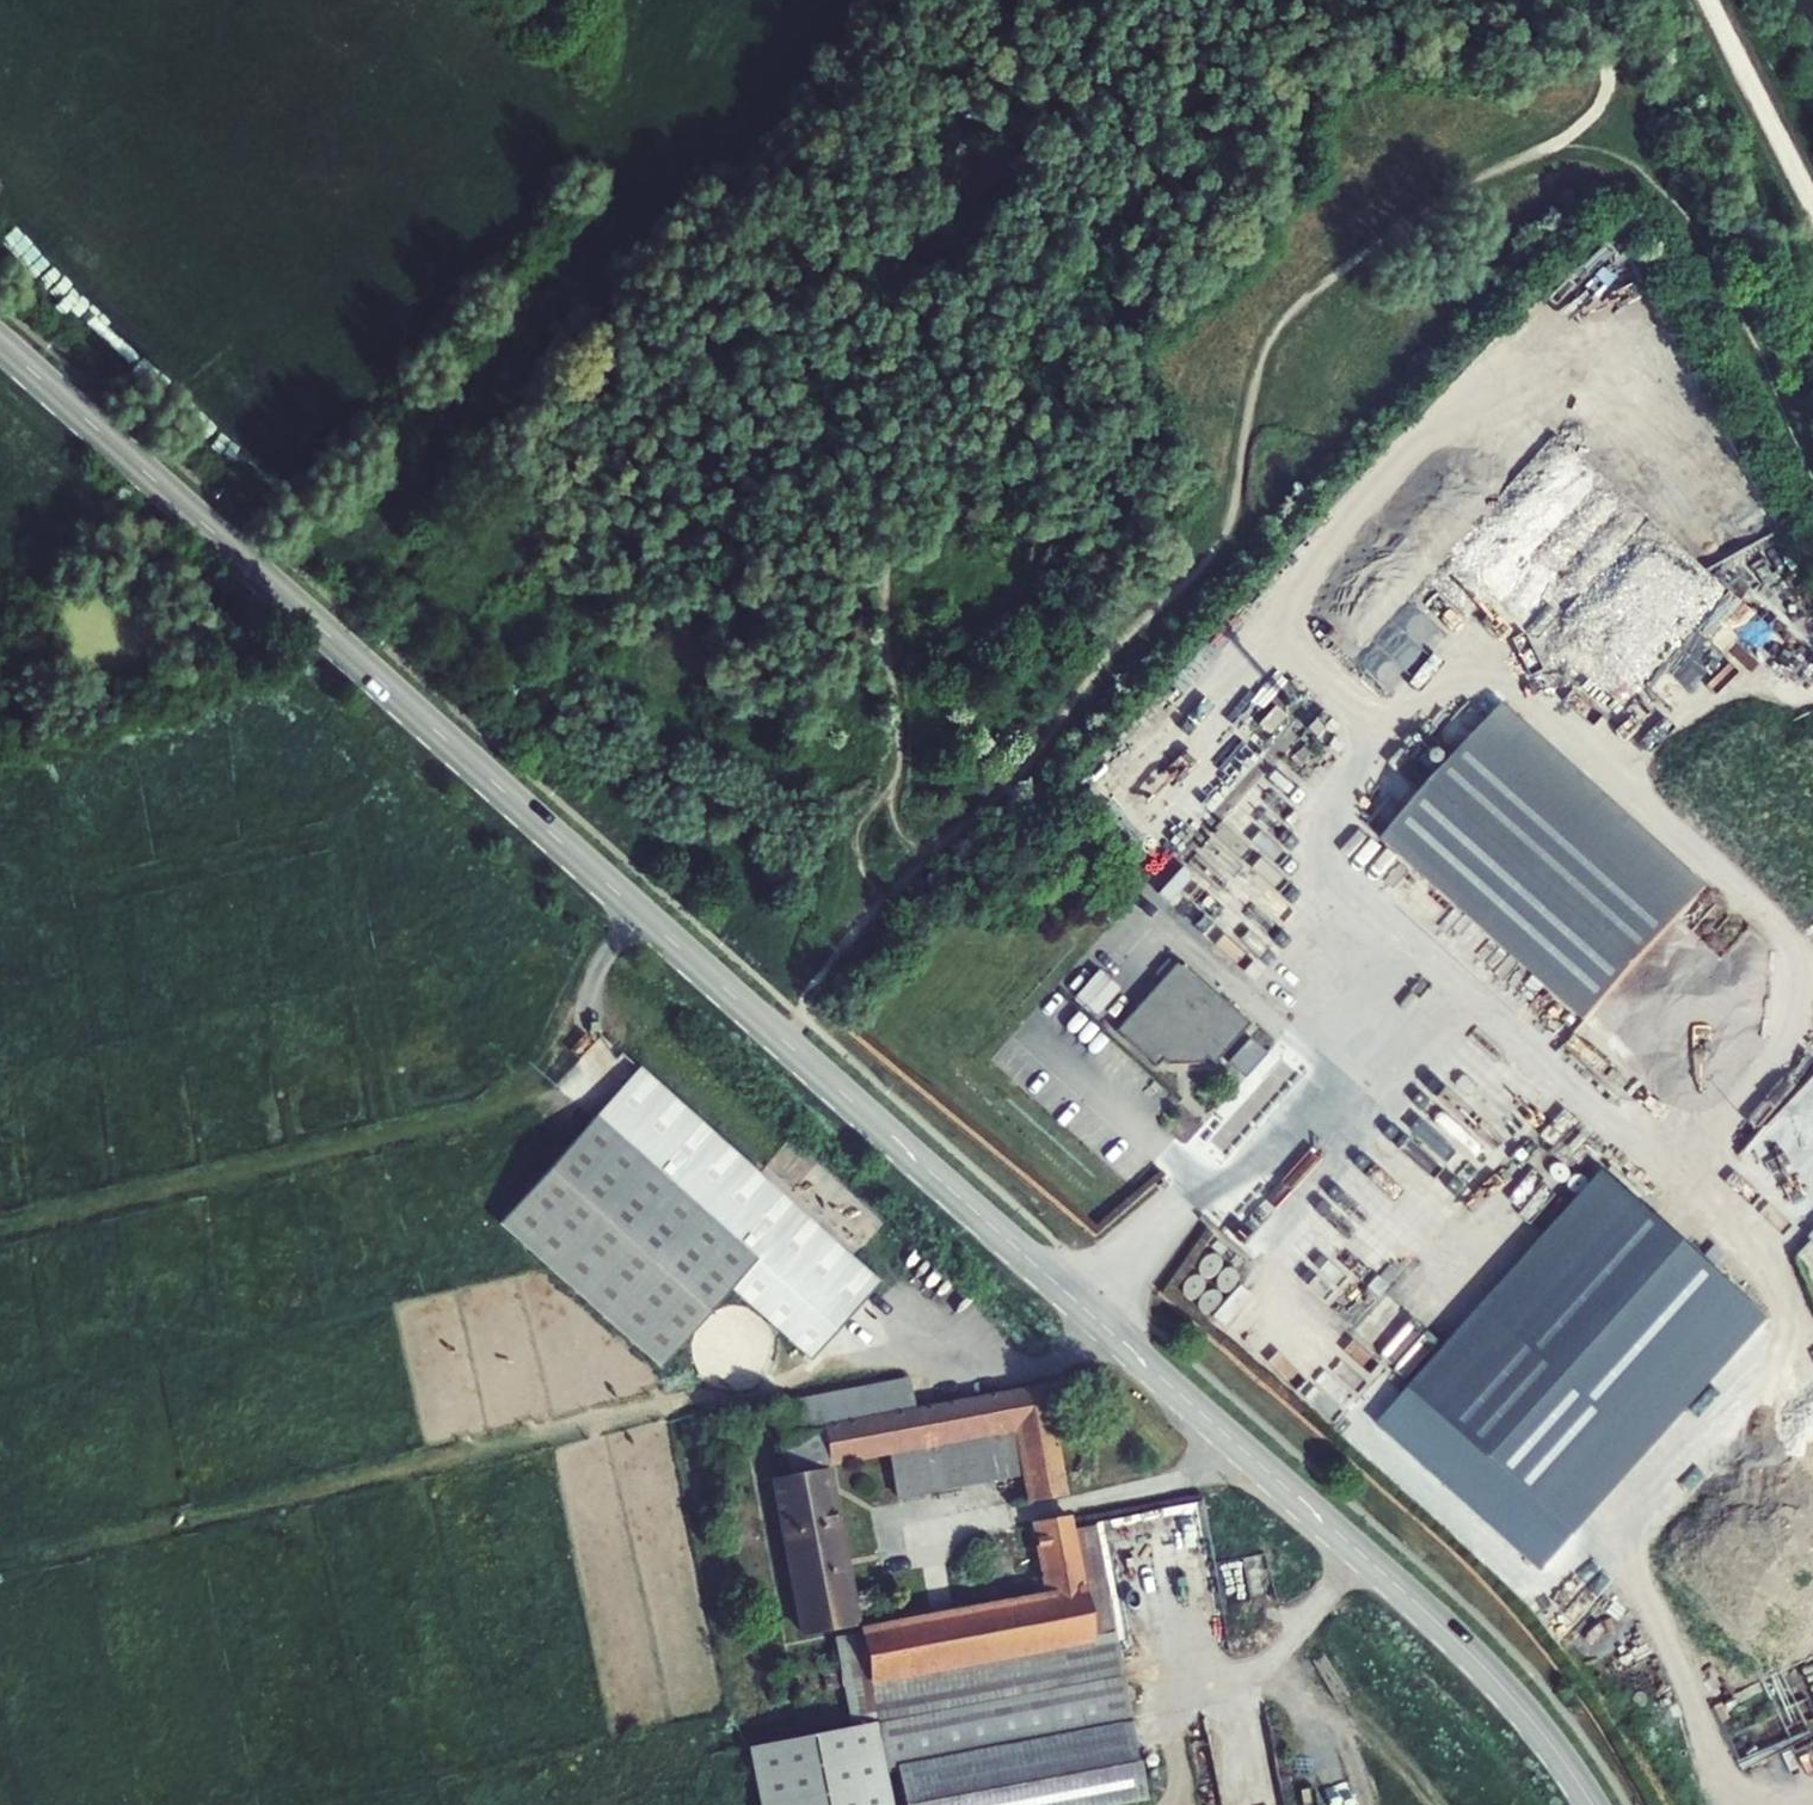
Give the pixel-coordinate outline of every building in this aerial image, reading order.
[(1505,736),(1379,865),(1574,1056),(1700,926),(1505,736)] [(1101,1015),(1126,988),(1103,966),(1077,993),(1101,1015)] [(1207,1013),(1170,976),(1105,1046),(1145,1083),(1151,1076),(1157,1081),(1188,1081),(1193,1075),(1200,1082),(1238,1043),(1212,1018),(1206,1025),(1201,1020),(1207,1013)] [(1212,1018),(1207,1013),(1201,1020),(1206,1025),(1212,1018)] [(502,1221),(664,1364),(734,1285),(815,1356),(883,1280),(640,1065),(502,1221)] [(803,1618),(852,1608),(826,1469),(834,1457),(1016,1427),(1031,1498),(1065,1491),(1042,1382),(909,1404),(903,1374),(811,1390),(817,1422),(800,1425),(812,1470),(789,1475),(779,1478),(803,1618)] [(812,1470),(800,1425),(781,1428),(789,1475),(812,1470)] [(947,1657),(1094,1628),(1088,1600),(1070,1513),(1034,1521),(1036,1534),(989,1543),(998,1591),(863,1617),(874,1672),(907,1665),(947,1657)] [(947,1657),(907,1665),(874,1672),(880,1704),(755,1731),(771,1804),(1002,1804),(1154,1774),(1152,1763),(1123,1622),(1115,1623),(1094,1628),(947,1657)]
